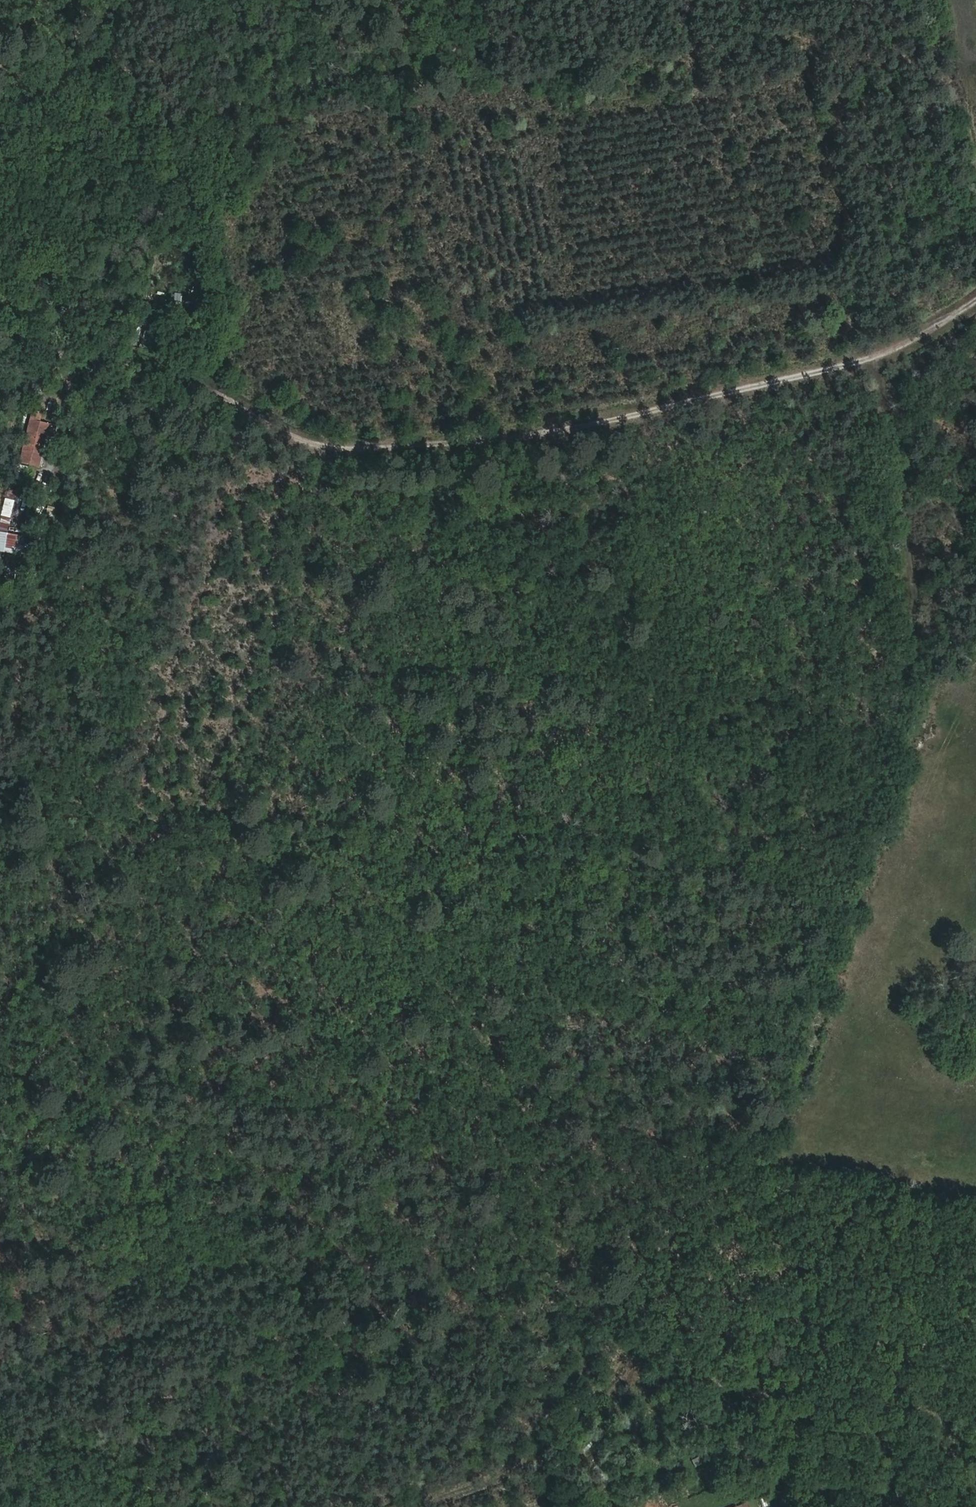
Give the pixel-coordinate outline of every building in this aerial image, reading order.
[(20,463),(39,467),(49,425),(38,422),(40,415),(31,413),(20,463)] [(26,537),(8,533),(17,493),(8,491),(0,527),(0,551),(22,556),(26,537)] [(696,1465),(704,1460),(700,1454),(692,1459),(696,1465)]
